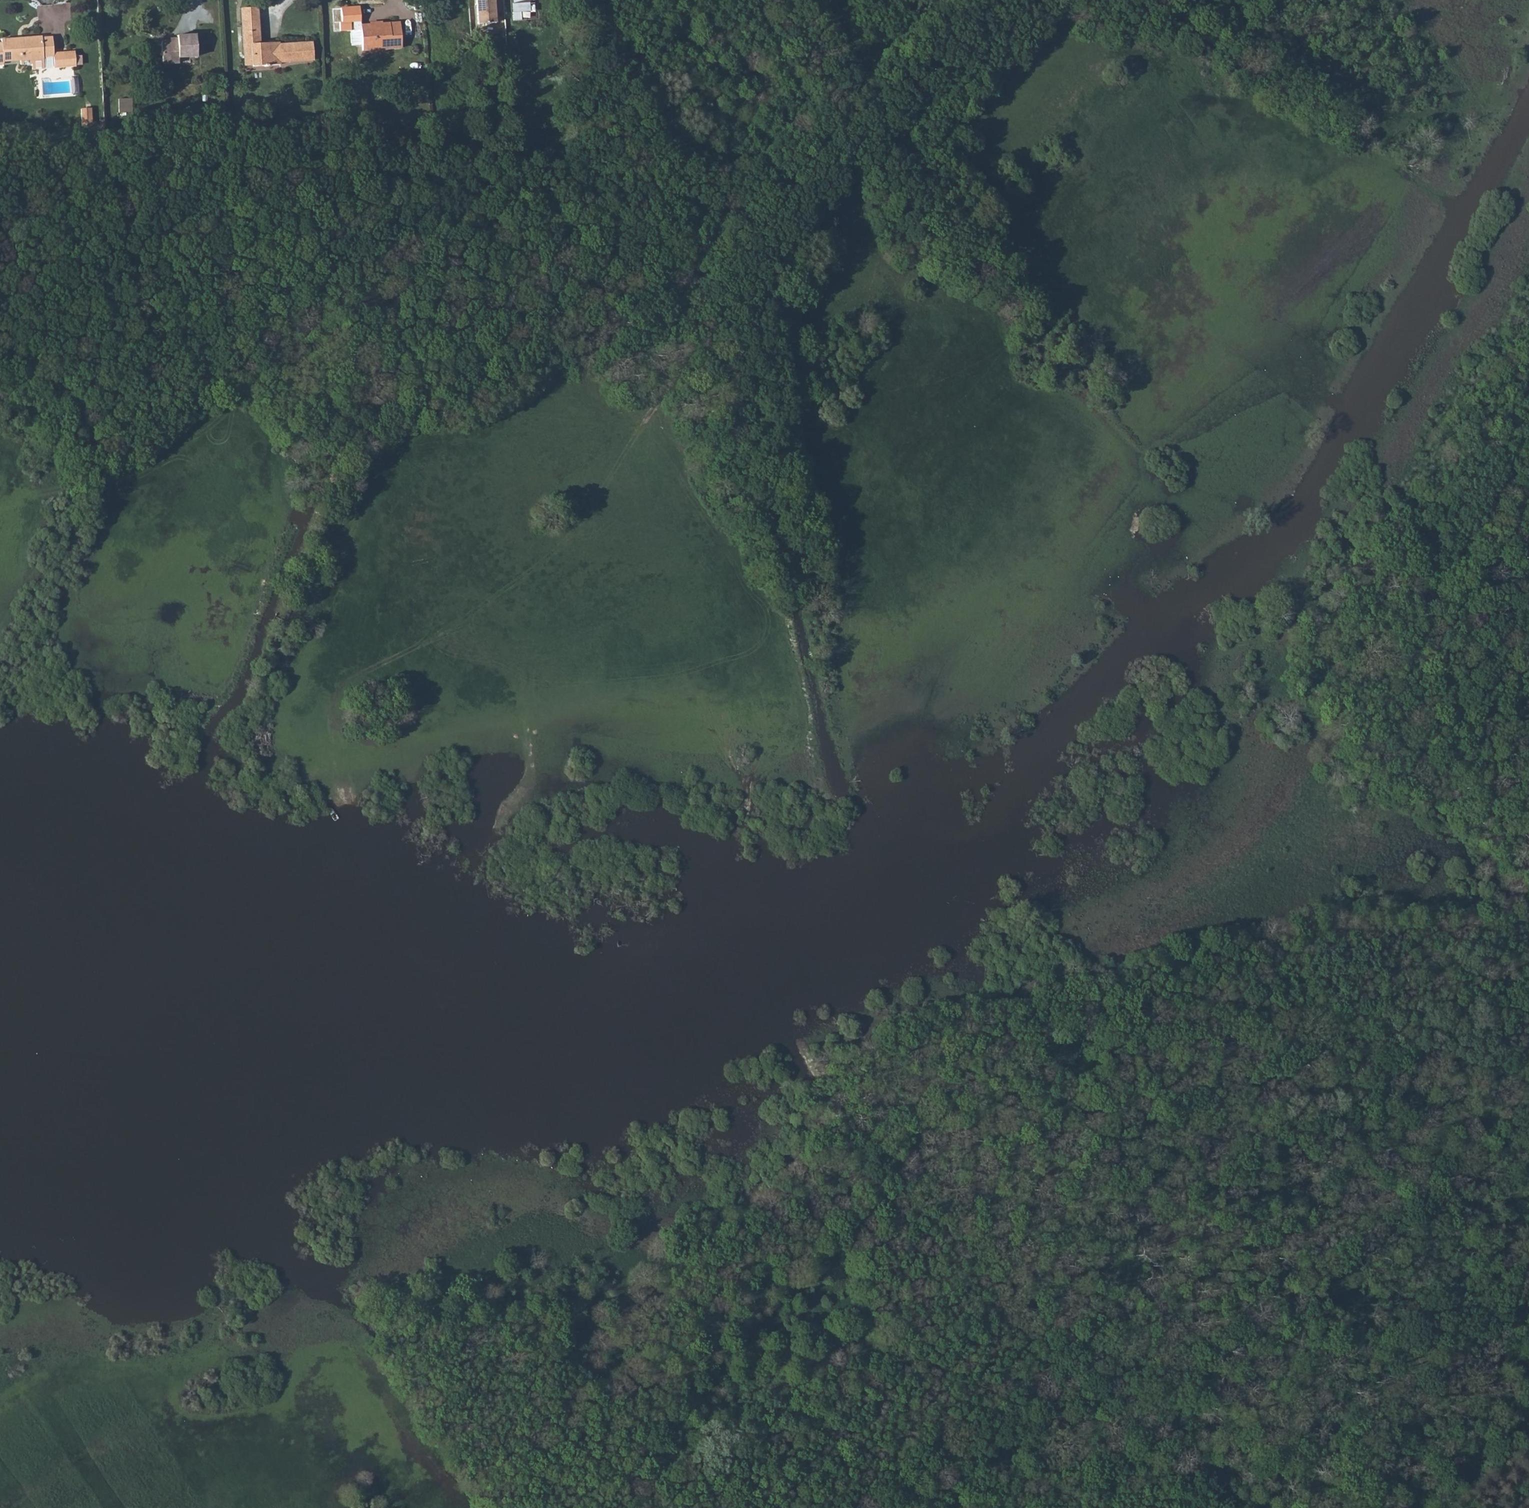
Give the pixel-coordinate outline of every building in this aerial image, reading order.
[(476,24),(495,23),(494,0),(475,0),(476,24)] [(512,19),(520,19),(519,10),(529,10),(529,0),(511,0),(512,19)] [(241,22),(259,21),(258,7),(240,9),(241,22)] [(356,21),(359,21),(359,7),(340,8),(341,22),(356,21)] [(241,22),(243,56),(251,56),(251,66),(281,64),(281,62),(313,60),(312,43),(280,45),(280,44),(260,44),(259,21),(241,22)] [(360,24),(361,35),(362,50),(400,48),(399,22),(360,24)] [(169,41),(160,41),(161,63),(178,63),(178,57),(196,57),(195,34),(176,35),(176,38),(176,40),(169,41)] [(51,36),(41,37),(41,36),(1,39),(1,42),(0,42),(0,64),(1,64),(2,62),(2,61),(19,60),(43,59),(43,57),(53,56),(52,53),(51,36)] [(65,52),(67,66),(75,66),(75,65),(81,65),(81,56),(74,56),(74,51),(65,52)] [(52,53),(53,56),(53,67),(67,66),(65,52),(52,53)] [(243,56),(243,66),(251,66),(251,56),(243,56)] [(568,83),(578,90),(582,85),(572,77),(568,83)] [(117,99),(118,113),(131,112),(130,98),(117,99)] [(85,109),(80,109),(81,124),(91,124),(90,114),(85,114),(85,109)]
